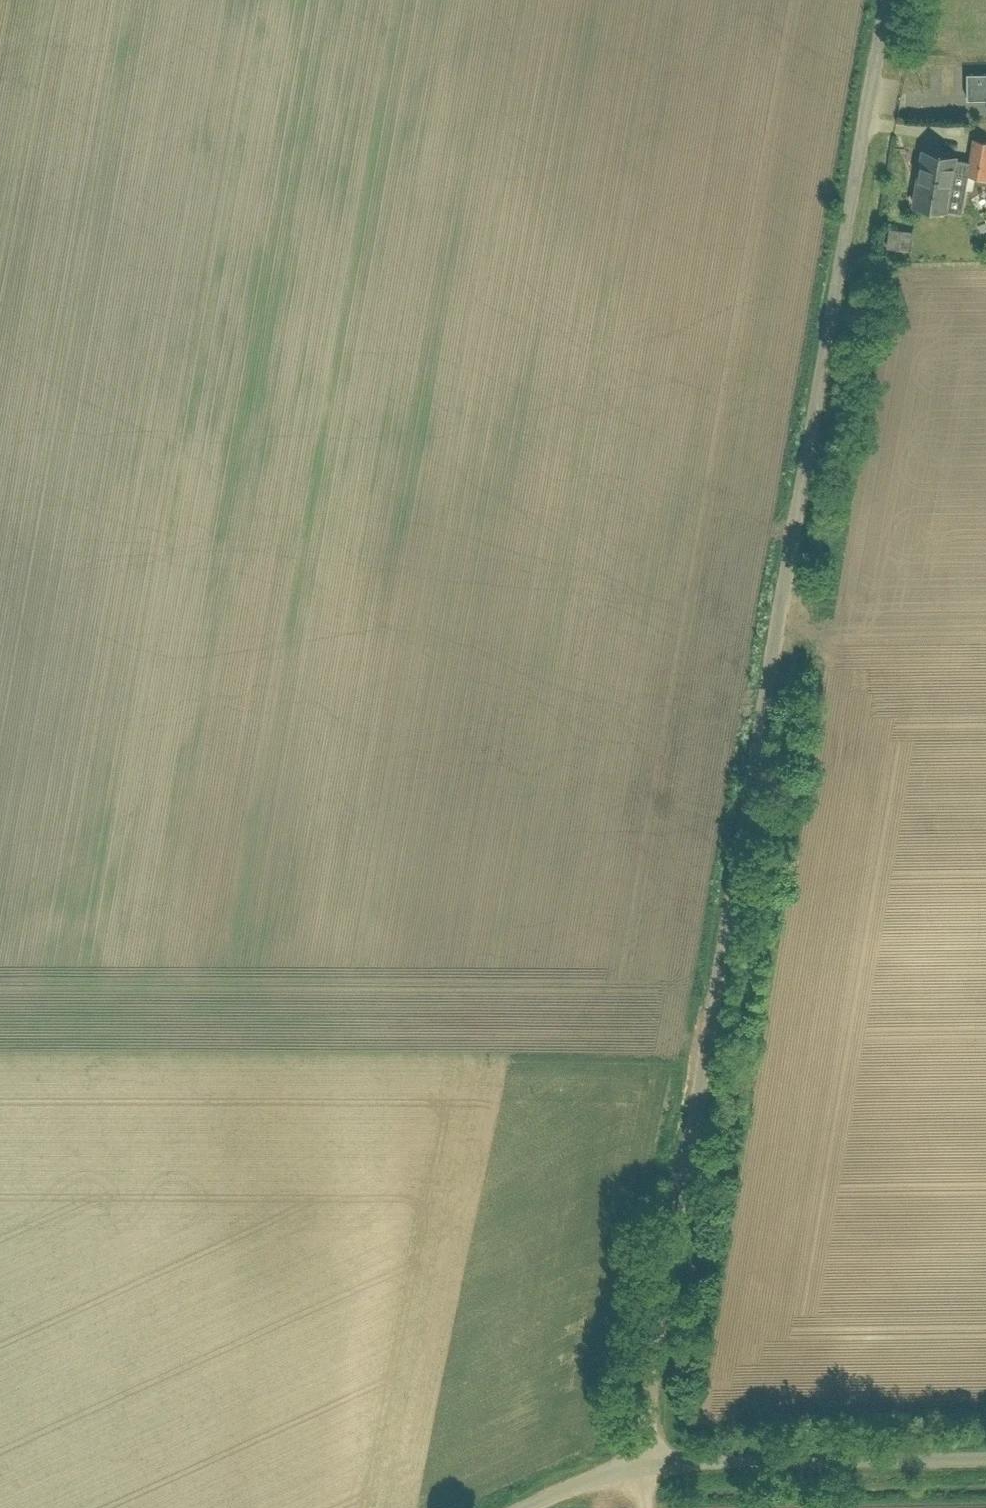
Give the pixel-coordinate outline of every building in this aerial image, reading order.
[(974,98),(985,98),(985,72),(974,72),(974,98)] [(979,138),(973,174),(985,176),(985,139),(979,138)] [(966,154),(930,147),(919,202),(955,209),(966,154)] [(918,230),(894,227),(891,250),(916,253),(918,230)]
